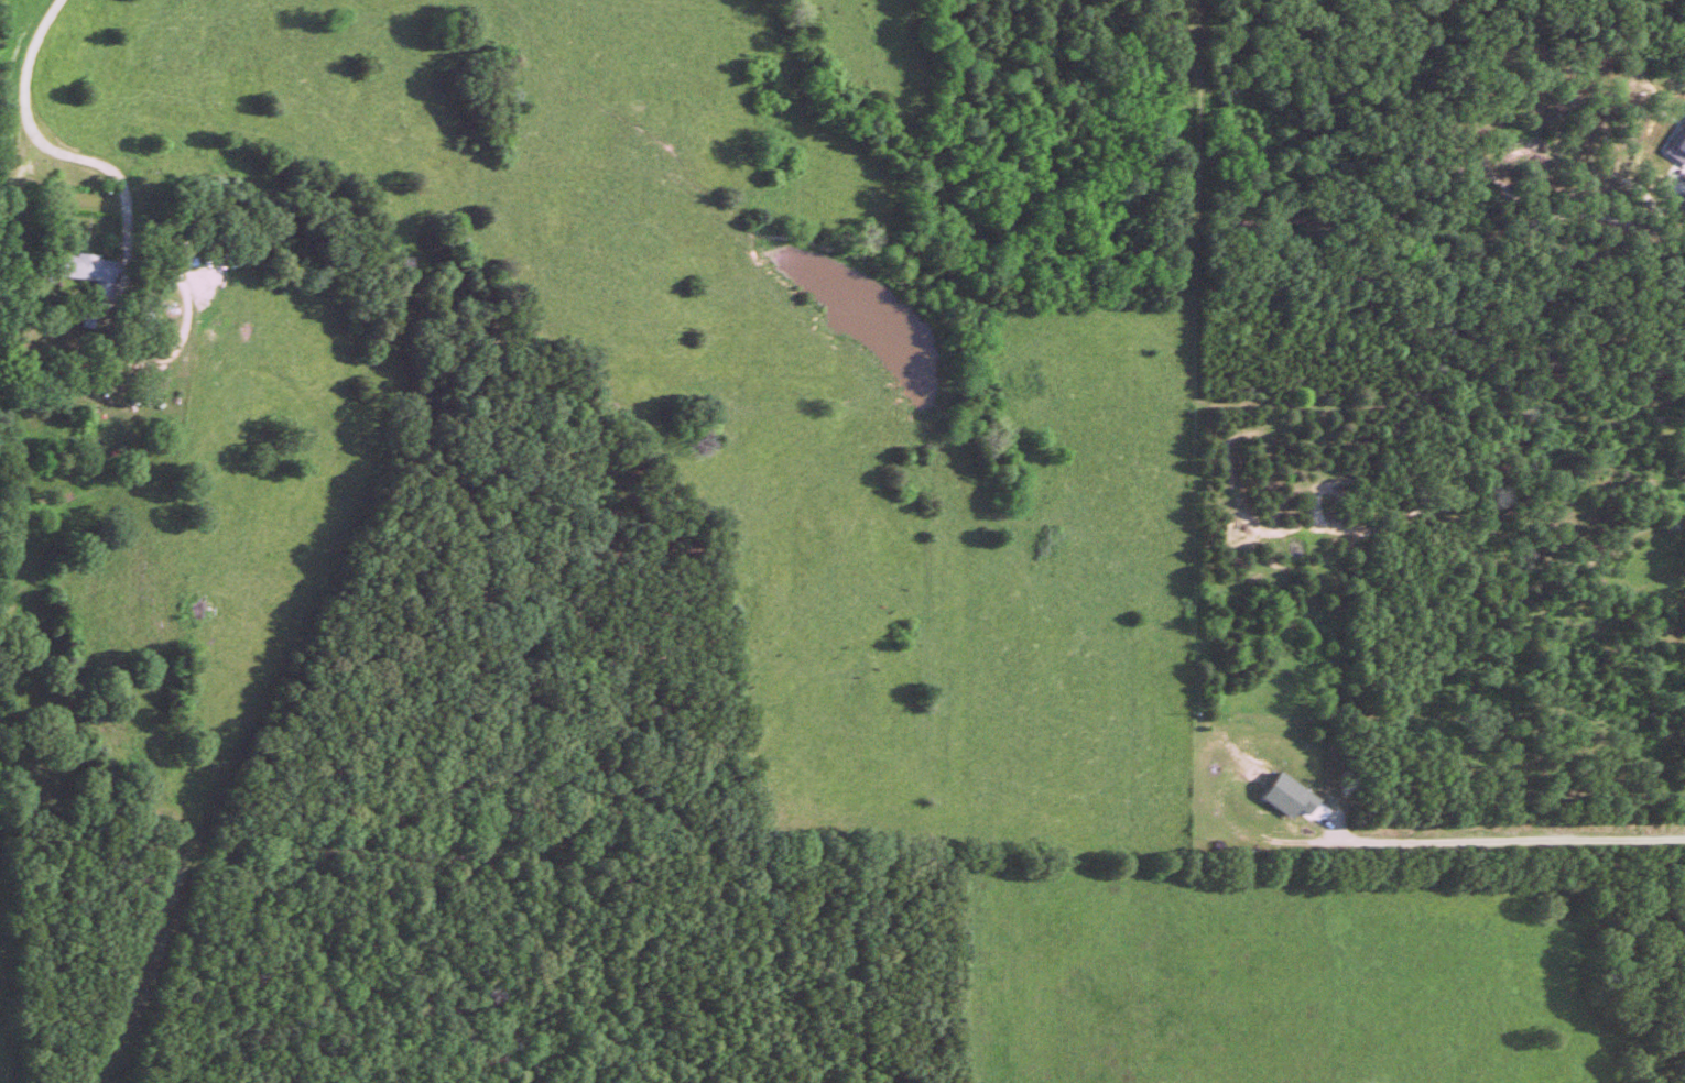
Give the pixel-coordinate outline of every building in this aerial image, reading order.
[(1670,151),(1684,161),(1684,128),(1670,151)] [(118,299),(122,258),(69,253),(67,276),(104,279),(102,297),(118,299)] [(1315,813),(1326,797),(1284,769),(1266,796),(1297,816),(1305,806),(1315,813)]
